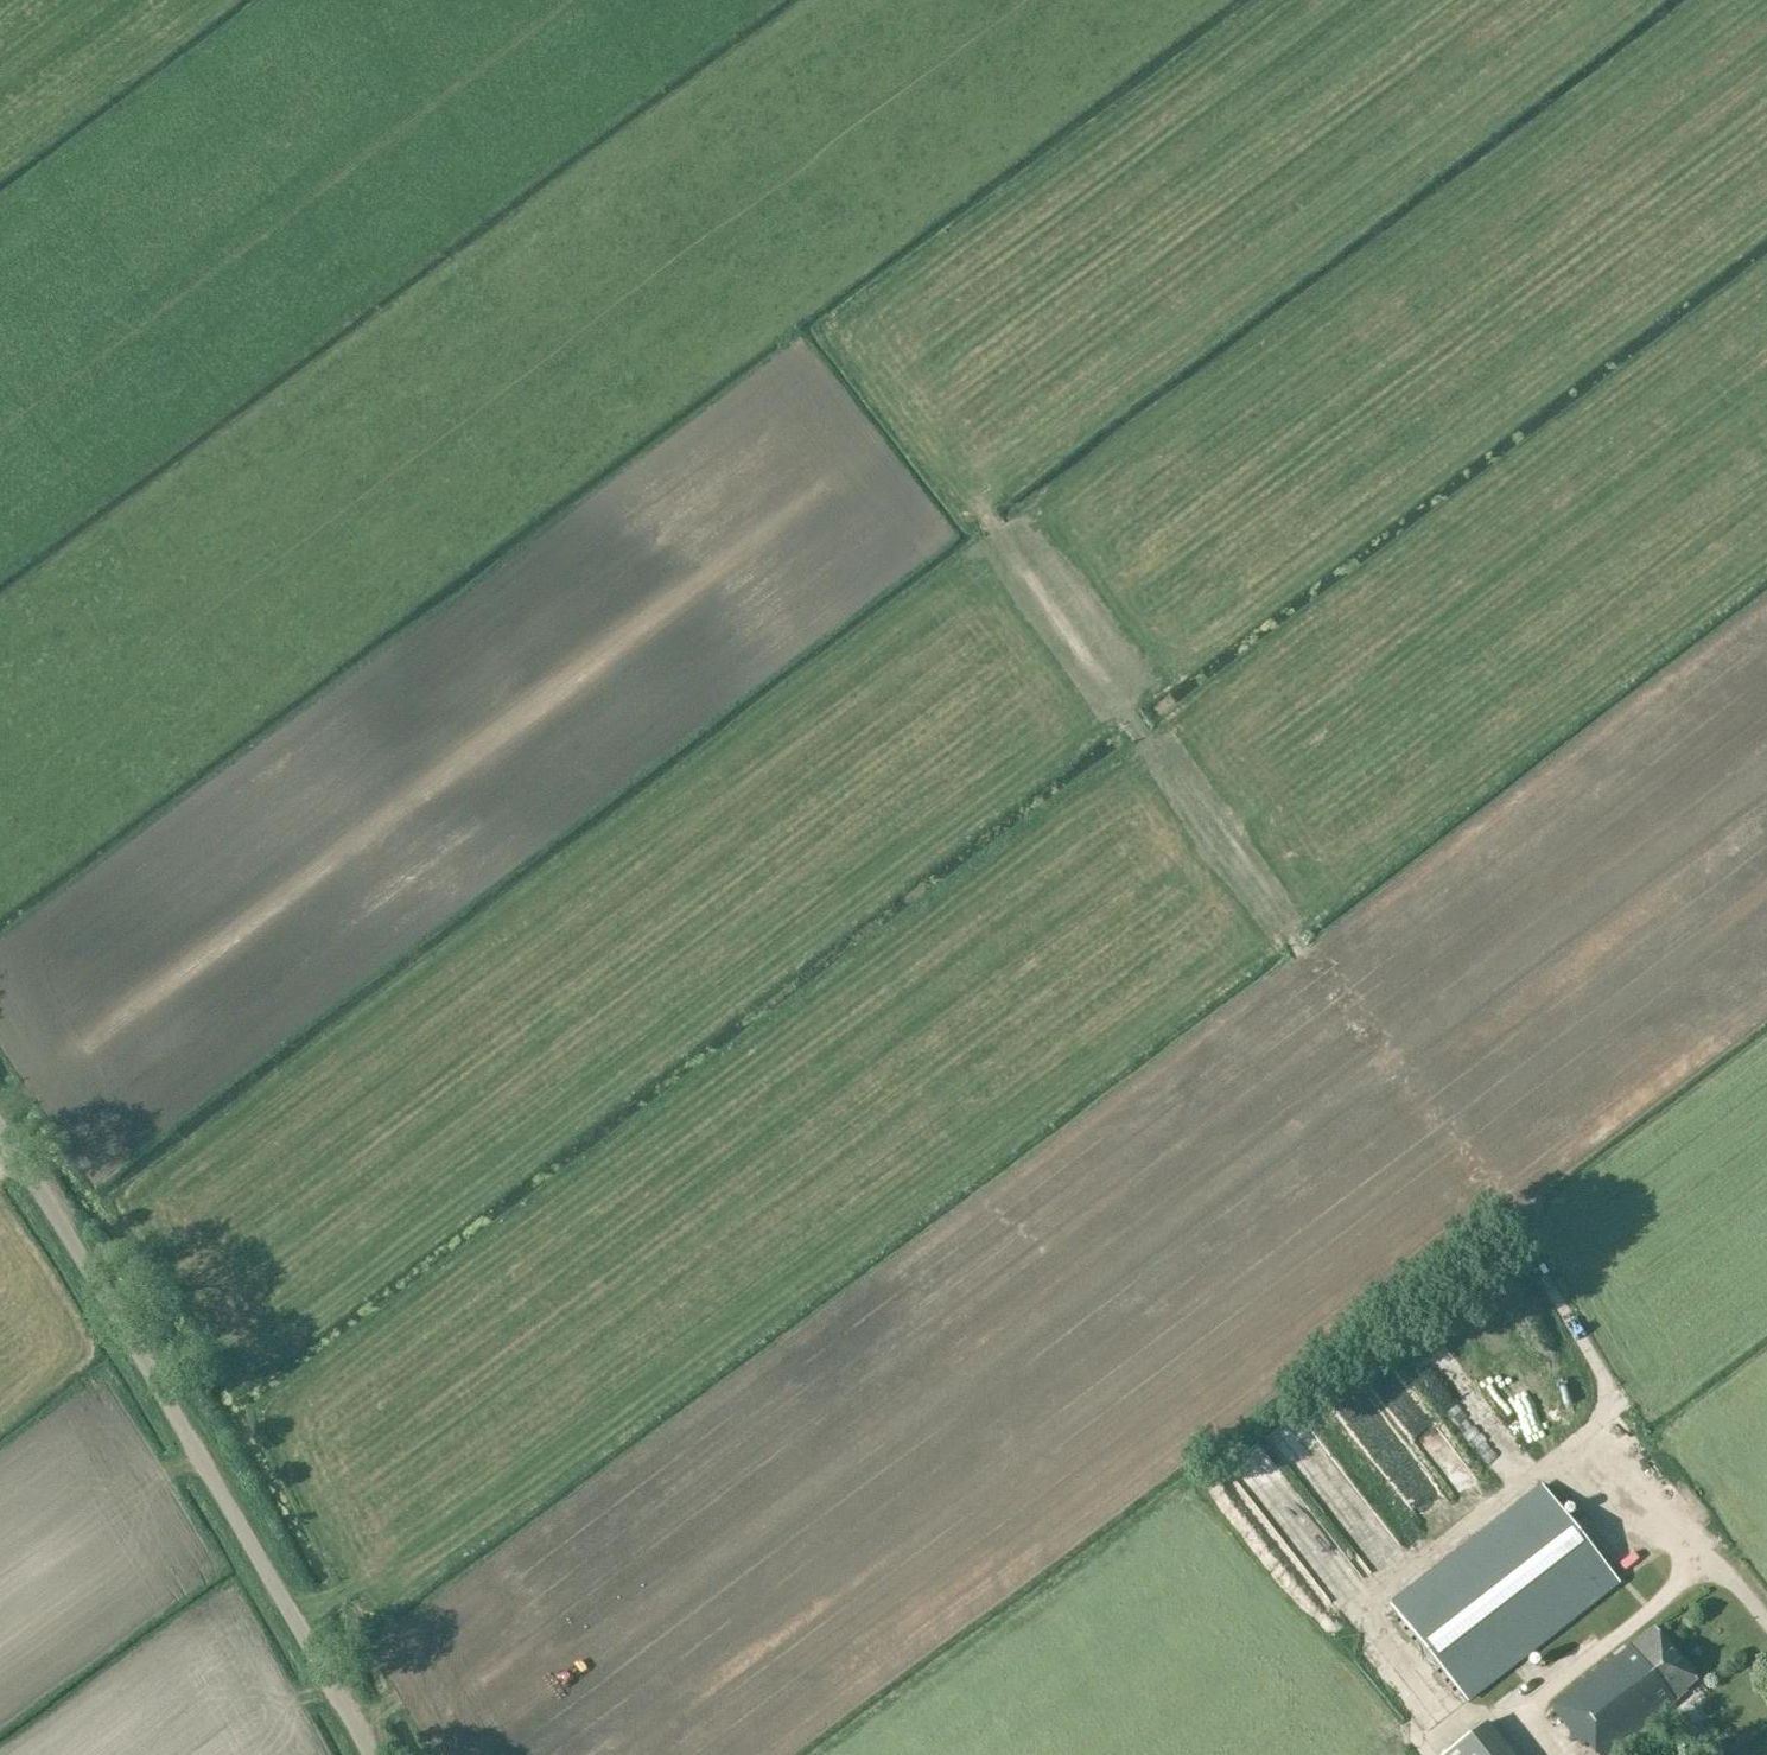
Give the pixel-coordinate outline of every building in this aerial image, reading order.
[(1359,1587),(1256,1448),(1228,1468),(1332,1608),(1359,1587)] [(1536,1636),(1616,1581),(1584,1536),(1582,1538),(1545,1484),(1390,1592),(1422,1638),(1454,1615),(1452,1613),(1518,1567),(1545,1605),(1524,1620),(1536,1636)] [(1551,1707),(1581,1746),(1586,1743),(1595,1754),(1617,1754),(1657,1724),(1652,1718),(1685,1692),(1684,1690),(1696,1681),(1654,1627),(1551,1707)] [(1529,1642),(1509,1654),(1516,1665),(1536,1653),(1529,1642)] [(1486,1722),(1444,1754),(1511,1754),(1486,1722)]
